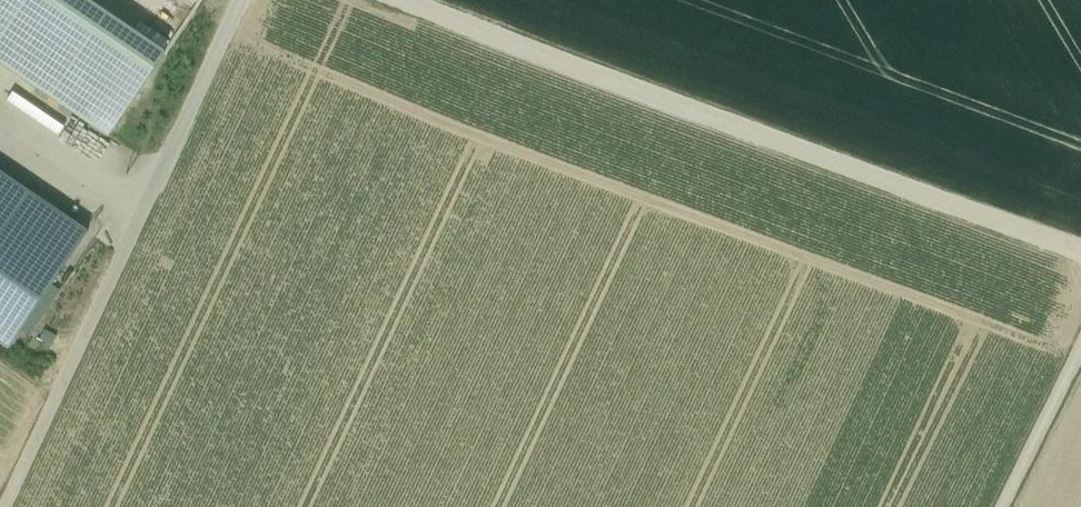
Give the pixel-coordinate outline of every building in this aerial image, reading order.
[(85,0),(0,0),(0,63),(110,136),(164,53),(139,36),(85,0)] [(164,53),(201,0),(163,0),(139,36),(164,53)] [(8,349),(21,331),(52,285),(88,232),(0,172),(0,343),(8,349)] [(30,337),(61,291),(52,285),(21,331),(30,337)]
